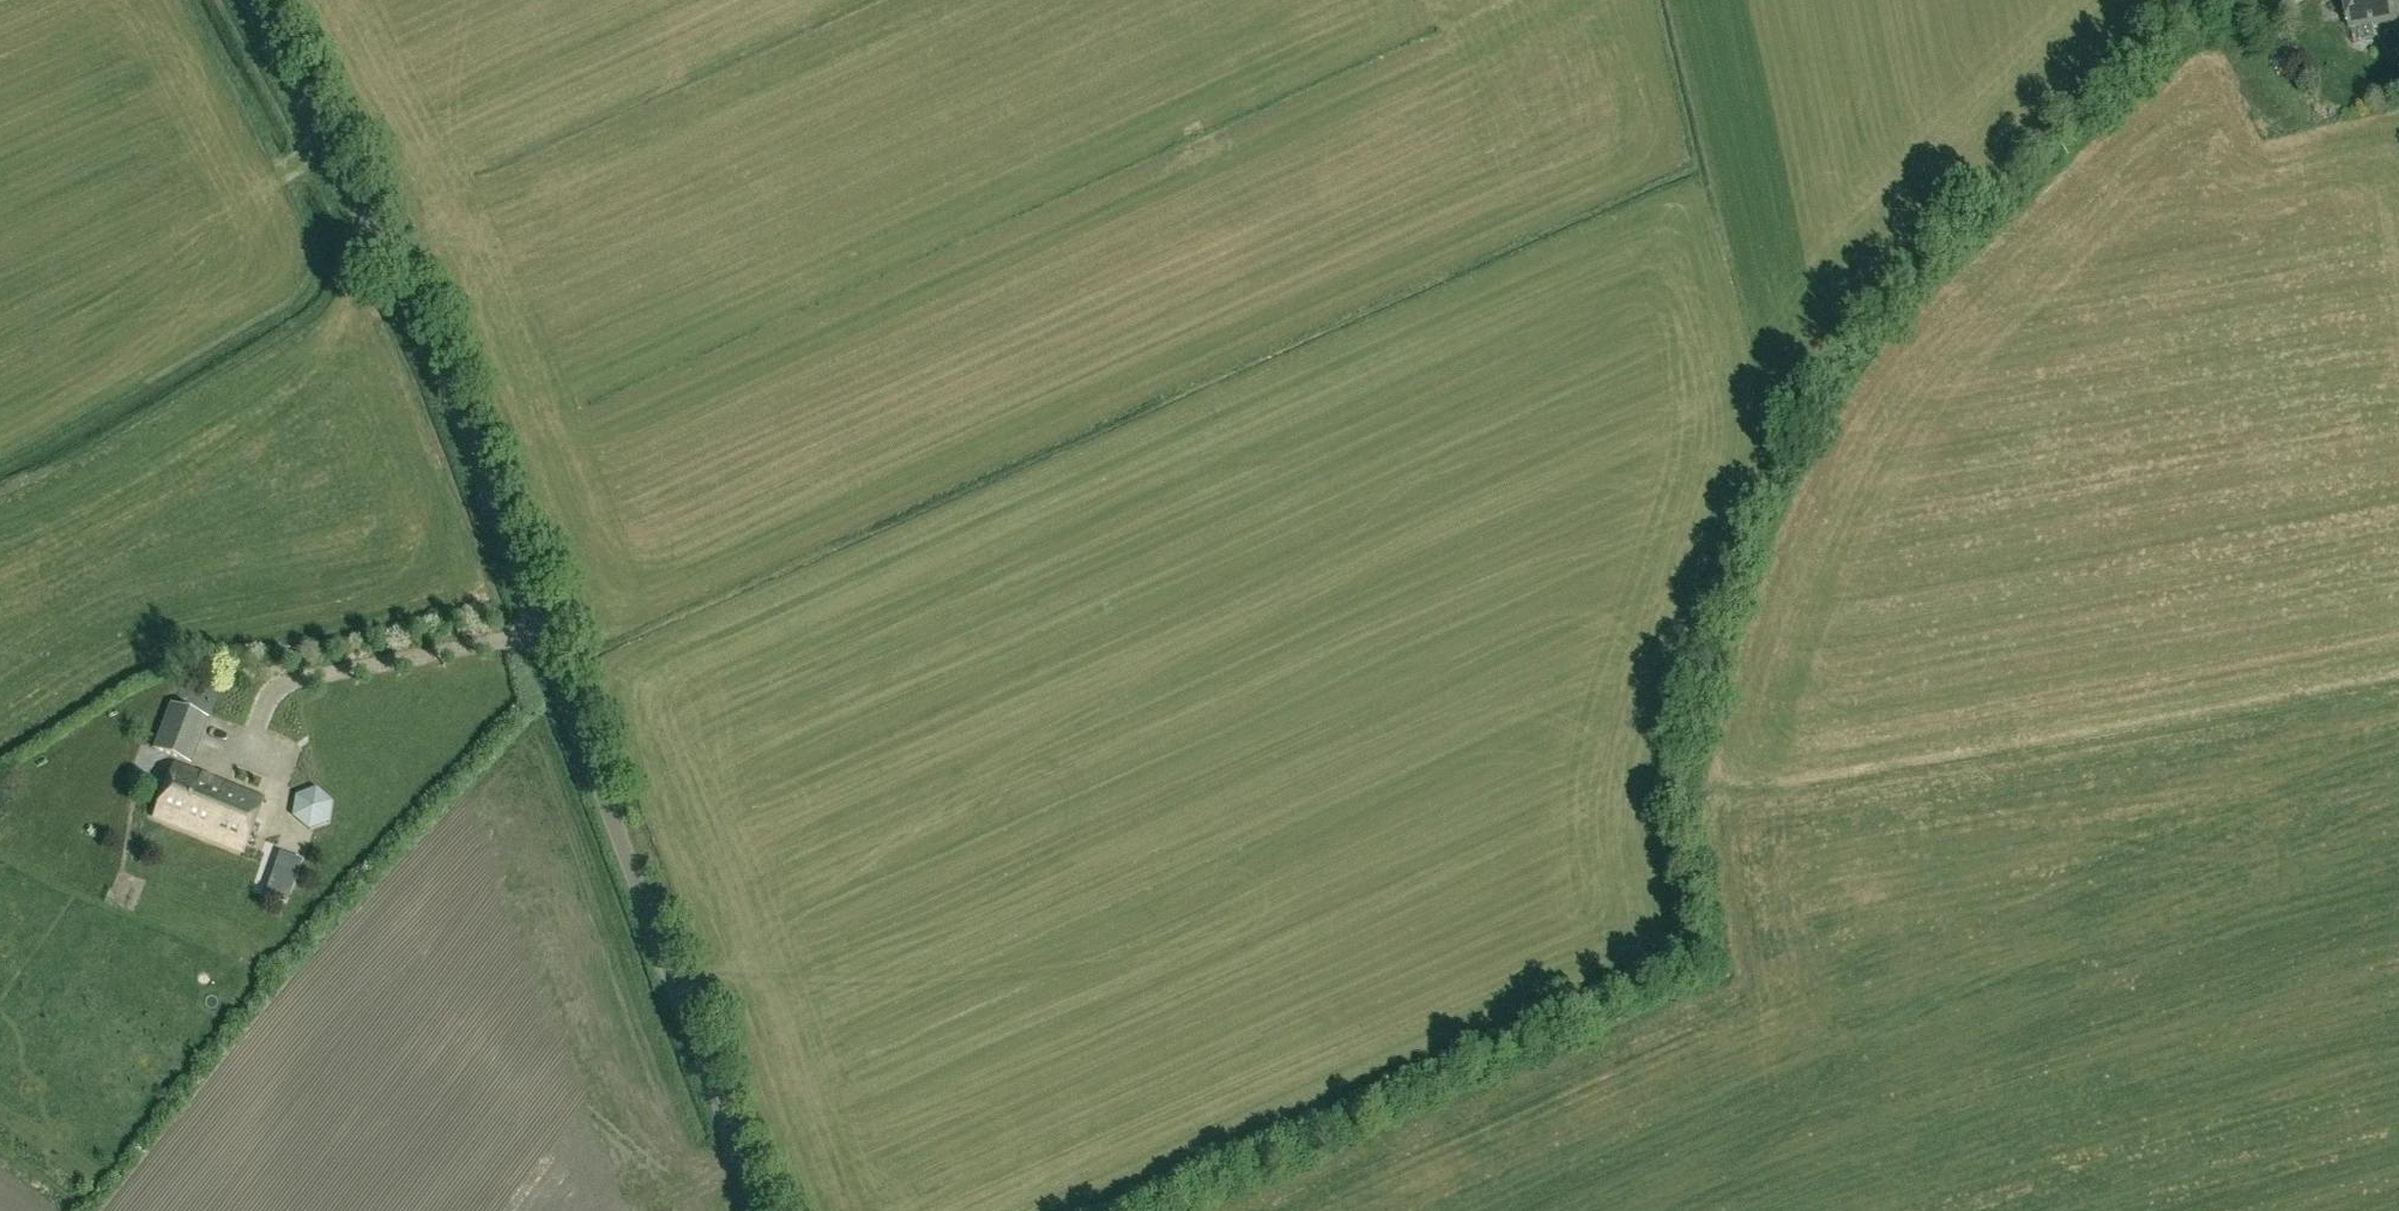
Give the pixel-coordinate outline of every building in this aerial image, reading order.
[(2352,26),(2353,26),(2356,43),(2377,39),(2374,22),(2398,18),(2396,0),(2347,0),(2352,26)] [(174,707),(157,751),(189,764),(206,719),(174,707)] [(265,799),(187,768),(175,764),(154,817),(244,853),(265,799)] [(294,820),(311,833),(331,825),(334,805),(318,791),(298,798),(294,820)]
